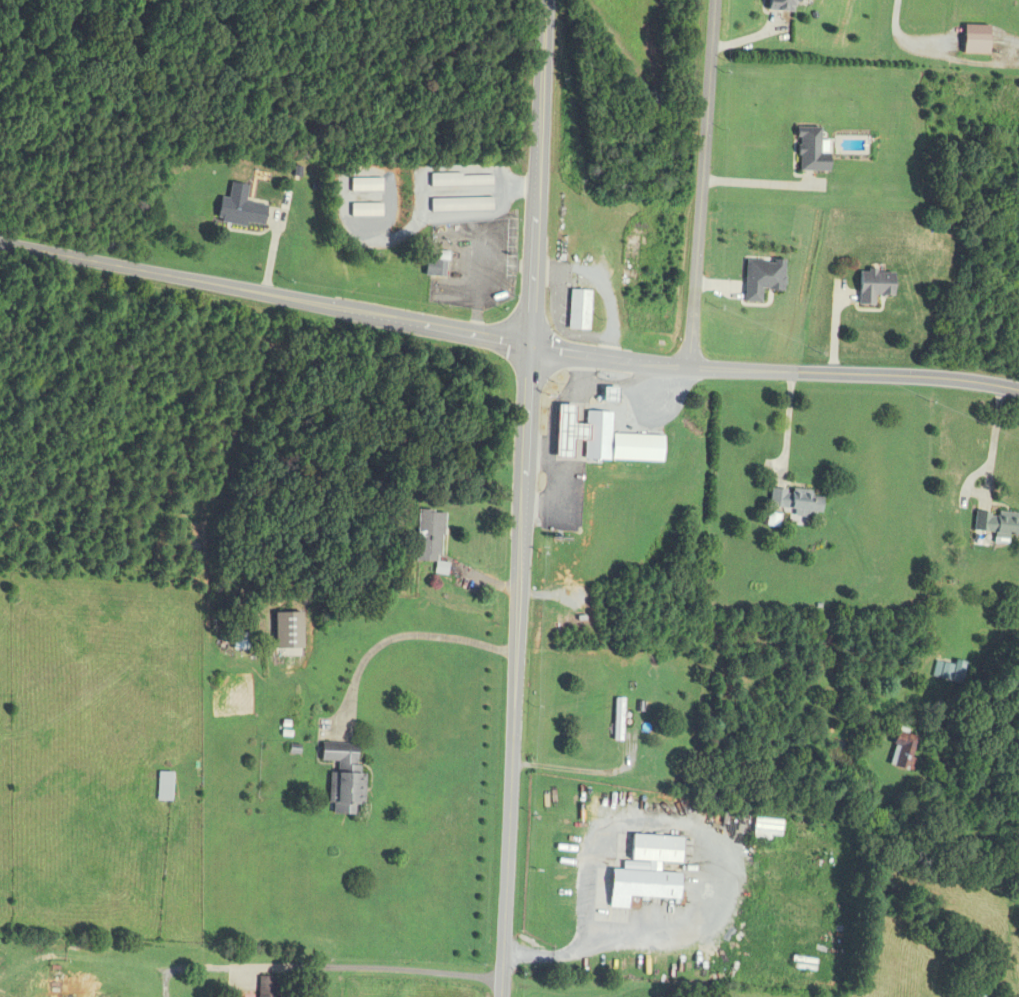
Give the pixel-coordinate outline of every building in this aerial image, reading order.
[(798,0),(771,0),(770,10),(798,11),(798,0)] [(824,170),(824,153),(815,153),(815,127),(794,127),(794,170),(824,170)] [(494,186),(494,173),(431,173),(431,186),(494,186)] [(383,178),(352,178),(352,191),(383,191),(383,178)] [(222,198),(219,222),(266,228),(269,205),(247,202),(249,185),(232,183),(230,199),(222,198)] [(494,199),(431,199),(431,212),(494,212),(494,199)] [(437,261),(427,260),(426,276),(447,278),(449,257),(438,256),(437,261)] [(780,259),(742,259),(742,303),(758,303),(758,290),(780,290),(780,259)] [(872,306),(872,295),(890,296),(891,272),(857,271),(856,305),(872,306)] [(592,329),(592,290),(570,290),(570,329),(592,329)] [(606,402),(620,402),(620,388),(606,388),(606,402)] [(585,423),(572,423),(573,405),(556,404),(553,457),(571,458),(572,438),(584,439),(585,423)] [(585,410),(585,423),(584,439),(583,455),(661,461),(663,435),(610,431),(612,411),(585,410)] [(791,516),(819,519),(821,494),(768,489),(767,508),(792,510),(791,516)] [(445,512),(419,511),(418,562),(444,563),(445,512)] [(1018,538),(1018,515),(972,514),(972,532),(990,532),(990,538),(1018,538)] [(234,633),(234,649),(250,649),(250,633),(234,633)] [(938,679),(948,680),(950,665),(940,664),(938,679)] [(612,741),(621,741),(621,699),(612,699),(612,741)] [(916,737),(896,729),(883,764),(903,772),(916,737)] [(334,814),(364,816),(366,773),(360,773),(361,743),(323,742),(322,762),(333,762),(331,805),(334,806),(334,814)] [(158,801),(174,801),(174,772),(158,772),(158,801)] [(607,870),(606,909),(628,910),(628,899),(677,901),(678,873),(607,870)] [(278,978),(259,978),(259,996),(278,996),(278,978)]
